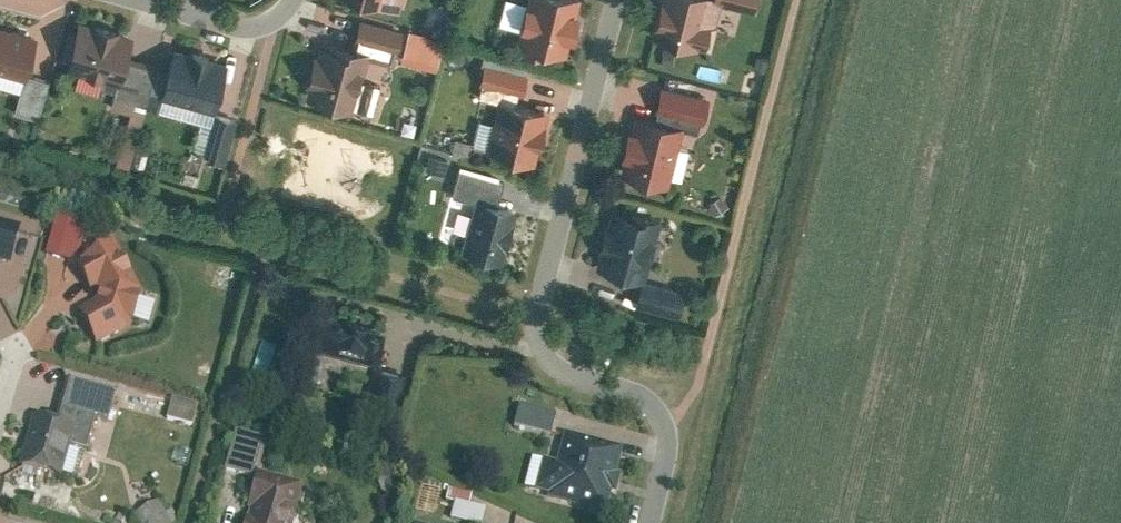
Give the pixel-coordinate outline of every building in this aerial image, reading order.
[(569,56),(587,0),(528,0),(516,39),(569,56)] [(652,34),(704,48),(717,0),(661,0),(652,34)] [(348,38),(392,52),(400,30),(355,15),(348,38)] [(25,70),(38,29),(0,16),(0,62),(25,70)] [(67,60),(123,78),(136,37),(81,19),(67,60)] [(398,59),(435,65),(440,34),(403,28),(398,59)] [(371,56),(321,39),(302,98),(352,114),(371,56)] [(159,93),(213,110),(228,65),(174,48),(159,93)] [(500,96),(523,104),(531,80),(488,66),(481,90),(500,96)] [(55,80),(25,70),(14,104),(44,114),(55,80)] [(650,99),(706,118),(711,101),(655,83),(650,99)] [(484,147),(539,165),(556,114),(523,104),(500,96),(484,147)] [(623,168),(671,184),(689,127),(641,112),(623,168)] [(208,155),(226,158),(233,115),(215,113),(208,155)] [(428,155),(425,166),(442,171),(445,160),(428,155)] [(480,195),(493,200),(501,176),(467,165),(460,189),(480,195)] [(463,248),(499,259),(516,207),(493,200),(480,195),(463,248)] [(592,264),(650,283),(670,220),(612,201),(592,264)] [(10,264),(13,233),(0,232),(0,263),(10,264)] [(78,263),(99,305),(81,314),(99,348),(137,328),(123,301),(142,291),(118,243),(78,263)] [(644,301),(681,313),(687,295),(650,283),(644,301)] [(315,357),(369,374),(380,340),(326,323),(315,357)] [(63,406),(107,420),(115,395),(71,380),(63,406)] [(190,422),(191,406),(168,405),(167,420),(190,422)] [(550,434),(552,411),(513,407),(511,430),(550,434)] [(28,467),(72,482),(89,428),(45,414),(28,467)] [(221,468),(249,475),(259,438),(230,431),(221,468)] [(550,488),(609,507),(627,453),(567,434),(550,488)] [(308,478),(265,464),(246,522),(294,522),(308,478)] [(132,516),(137,522),(176,522),(178,522),(161,496),(132,516)] [(483,508),(451,502),(448,520),(464,522),(480,522),(483,508)]
